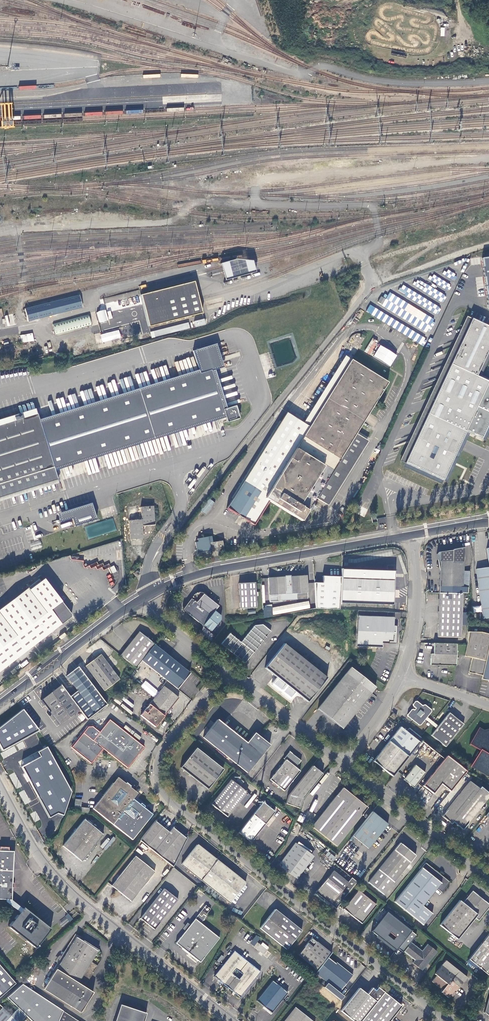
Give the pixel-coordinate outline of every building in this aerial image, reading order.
[(222,272),(224,280),(255,272),(253,264),(252,261),(245,260),(235,259),(220,263),(221,267),(222,272)] [(447,268),(443,274),(454,281),(458,276),(447,268)] [(447,290),(450,284),(433,274),(430,279),(447,290)] [(194,282),(141,295),(148,326),(202,313),(199,299),(194,282)] [(398,291),(437,314),(440,307),(402,285),(398,291)] [(377,304),(427,331),(428,329),(430,330),(436,319),(388,292),(385,298),(381,296),(377,304)] [(440,292),(436,298),(441,302),(445,296),(440,292)] [(79,295),(55,301),(58,313),(81,307),(79,295)] [(52,315),(58,313),(55,301),(48,303),(52,315)] [(48,303),(24,309),(27,321),(52,315),(48,303)] [(370,305),(366,312),(406,334),(410,328),(370,305)] [(88,314),(52,324),(55,335),(91,325),(88,314)] [(488,343),(488,327),(469,318),(469,319),(464,321),(466,325),(461,327),(463,331),(458,333),(460,338),(456,339),(457,344),(453,345),(455,350),(450,352),(452,356),(447,358),(449,362),(447,363),(448,364),(444,366),(445,371),(441,372),(442,377),(438,378),(440,383),(435,385),(437,389),(432,391),(434,395),(430,397),(431,401),(427,403),(429,408),(424,409),(426,414),(421,415),(423,420),(419,422),(420,426),(416,428),(418,432),(413,434),(415,438),(410,440),(412,444),(408,446),(409,451),(405,452),(406,457),(405,457),(404,459),(406,459),(404,463),(442,480),(450,462),(458,444),(464,431),(480,439),(488,419),(488,383),(474,376),(488,343)] [(187,322),(153,331),(154,336),(189,327),(187,322)] [(102,342),(121,338),(119,330),(100,334),(102,342)] [(22,343),(34,340),(32,333),(20,335),(22,343)] [(40,423),(53,467),(219,415),(220,419),(224,417),(226,422),(238,418),(234,406),(222,409),(210,371),(223,367),(215,344),(192,351),(199,373),(40,423)] [(380,345),(374,357),(391,366),(397,354),(380,345)] [(345,356),(303,423),(309,427),(351,360),(345,356)] [(270,502),(302,521),(316,498),(356,434),(387,383),(351,360),(309,427),(303,423),(286,413),(227,508),(241,517),(245,520),(254,526),(270,502)] [(37,413),(0,425),(0,498),(57,480),(53,467),(40,423),(37,413)] [(368,442),(356,434),(316,498),(329,505),(368,442)] [(128,462),(146,457),(144,448),(143,444),(124,449),(128,462)] [(214,503),(208,498),(199,510),(204,515),(214,503)] [(91,503),(57,513),(60,522),(72,518),(74,526),(96,519),(91,503)] [(153,506),(141,507),(141,520),(129,521),(130,539),(142,538),(142,526),(154,525),(153,506)] [(114,519),(85,525),(88,538),(117,531),(114,519)] [(217,547),(218,556),(223,555),(225,554),(222,541),(209,543),(209,542),(212,542),(211,536),(197,539),(198,542),(195,542),(197,553),(210,551),(210,549),(217,547)] [(121,549),(121,541),(116,541),(73,554),(84,555),(85,557),(91,557),(99,555),(99,549),(108,549),(119,549),(121,549)] [(451,550),(437,552),(436,553),(436,554),(436,556),(437,556),(437,559),(440,561),(440,564),(439,586),(469,587),(470,571),(463,571),(463,547),(451,549),(451,550)] [(486,548),(488,567),(476,569),(482,618),(488,618),(488,547),(486,548)] [(376,571),(341,569),(341,576),(340,602),(391,604),(393,572),(376,571)] [(269,577),(267,578),(269,601),(280,601),(280,599),(295,598),(295,592),(306,591),(305,583),(305,574),(286,576),(269,577)] [(322,583),(315,583),(316,608),(340,609),(340,602),(341,576),(325,576),(323,576),(322,583)] [(44,579),(29,591),(28,588),(0,609),(0,670),(70,619),(70,614),(44,579)] [(254,584),(254,582),(246,583),(238,584),(240,608),(255,607),(254,584)] [(203,625),(211,630),(220,619),(220,615),(214,610),(218,605),(204,593),(196,602),(191,598),(185,606),(185,611),(203,625)] [(460,637),(461,593),(439,593),(438,637),(460,637)] [(358,615),(357,644),(376,646),(382,646),(382,642),(388,642),(389,640),(392,640),(393,632),(395,632),(395,625),(393,625),(394,617),(358,615)] [(245,663),(271,631),(263,624),(255,625),(241,642),(230,633),(221,643),(245,663)] [(139,632),(120,655),(136,668),(142,661),(155,644),(139,632)] [(467,632),(467,643),(464,655),(471,657),(468,672),(481,675),(481,679),(488,680),(488,682),(488,634),(481,632),(467,632)] [(456,654),(457,643),(433,642),(432,653),(430,653),(430,664),(448,665),(455,665),(456,654)] [(168,655),(155,644),(142,661),(177,689),(190,673),(168,655)] [(327,678),(284,644),(265,668),(276,677),(272,683),(272,684),(290,699),(291,699),(296,693),(307,702),(327,678)] [(119,679),(100,654),(85,666),(104,690),(119,679)] [(77,690),(69,696),(79,710),(87,719),(107,704),(79,667),(66,676),(77,690)] [(375,687),(350,668),(317,709),(342,729),(375,687)] [(153,697),(158,691),(146,680),(141,686),(153,697)] [(61,724),(79,710),(69,696),(61,685),(42,699),(61,724)] [(164,686),(154,698),(169,710),(178,698),(164,686)] [(155,726),(164,716),(169,710),(154,698),(141,715),(155,726)] [(427,716),(431,711),(431,710),(425,705),(422,705),(422,706),(416,701),(414,701),(412,704),(412,706),(415,709),(413,711),(412,710),(410,710),(406,715),(407,717),(418,725),(420,725),(427,716)] [(23,709),(0,727),(0,746),(2,750),(39,730),(23,709)] [(446,746),(463,724),(449,712),(438,726),(431,735),(446,746)] [(428,717),(426,719),(436,727),(437,725),(428,717)] [(144,747),(110,719),(100,732),(92,726),(89,726),(72,748),(91,763),(103,748),(127,767),(144,747)] [(248,773),(270,745),(255,734),(247,743),(218,720),(204,738),(248,773)] [(373,760),(393,776),(420,742),(401,727),(373,760)] [(483,730),(479,727),(469,743),(480,749),(470,766),(488,777),(488,728),(483,730)] [(72,791),(47,747),(38,751),(40,756),(21,766),(27,777),(49,818),(57,813),(63,815),(72,791)] [(224,770),(197,748),(182,767),(208,789),(224,770)] [(300,761),(289,752),(283,759),(285,761),(270,779),(284,791),(299,771),(295,767),(300,761)] [(440,784),(449,792),(466,771),(446,756),(422,786),(432,794),(440,784)] [(286,803),(300,808),(303,798),(322,773),(313,765),(307,773),(306,774),(289,795),(286,803)] [(413,787),(424,773),(415,765),(403,779),(413,787)] [(131,840),(152,815),(132,800),(134,797),(135,793),(118,780),(115,780),(92,810),(131,840)] [(227,817),(247,792),(231,780),(211,805),(227,817)] [(488,795),(488,794),(480,787),(479,789),(469,781),(441,816),(451,823),(452,822),(462,830),(488,795)] [(336,846),(362,814),(361,813),(367,806),(343,788),(337,795),(337,794),(311,826),(336,846)] [(24,790),(19,793),(25,804),(30,802),(24,790)] [(274,811),(262,802),(239,831),(251,840),(274,811)] [(388,824),(373,811),(353,836),(369,848),(388,824)] [(81,861),(102,835),(83,820),(62,846),(81,861)] [(170,832),(155,821),(140,841),(165,860),(173,867),(187,838),(173,828),(170,832)] [(312,854),(296,841),(280,861),(284,864),(282,867),(295,876),(312,854)] [(384,894),(416,855),(400,842),(369,881),(384,894)] [(244,883),(196,844),(181,863),(229,901),(244,883)] [(6,898),(12,899),(12,886),(13,882),(15,851),(10,850),(1,850),(0,850),(0,898),(6,898)] [(333,861),(336,858),(328,851),(325,855),(333,861)] [(130,901),(154,871),(135,856),(111,885),(130,901)] [(426,863),(394,901),(423,925),(432,914),(423,906),(437,889),(442,892),(450,882),(426,863)] [(348,882),(333,870),(316,892),(336,908),(357,881),(351,877),(348,882)] [(178,899),(164,888),(141,918),(148,924),(155,929),(178,899)] [(368,914),(376,904),(358,889),(343,907),(361,921),(367,914),(368,914)] [(457,939),(474,917),(478,920),(488,906),(488,904),(472,891),(462,902),(459,900),(440,924),(457,939)] [(240,892),(233,902),(235,903),(239,898),(238,897),(241,893),(240,892)] [(20,905),(12,899),(6,898),(6,901),(15,907),(17,909),(20,911),(23,908),(20,905)] [(20,911),(9,926),(36,948),(52,928),(40,919),(36,916),(24,906),(23,908),(20,911)] [(302,930),(275,909),(261,928),(287,949),(302,930)] [(386,912),(370,931),(390,946),(395,950),(402,941),(397,938),(405,927),(404,927),(388,914),(386,912)] [(390,912),(388,914),(404,927),(406,925),(390,912)] [(198,914),(194,918),(200,923),(205,916),(202,914),(201,916),(198,914)] [(62,927),(68,921),(64,917),(58,923),(62,927)] [(200,923),(194,918),(175,942),(200,962),(219,937),(200,923)] [(402,941),(407,945),(410,942),(415,935),(410,931),(402,941)] [(81,936),(76,933),(68,946),(70,947),(58,966),(55,965),(53,967),(55,969),(43,988),(80,1012),(93,991),(84,986),(97,965),(91,961),(97,950),(79,939),(81,936)] [(480,968),(488,956),(488,933),(468,959),(480,968)] [(298,955),(317,970),(328,957),(331,952),(316,941),(317,940),(313,936),(298,955)] [(412,962),(421,970),(427,963),(436,951),(427,944),(421,951),(410,942),(407,945),(403,951),(414,960),(412,962)] [(262,953),(266,949),(258,943),(254,947),(262,953)] [(229,988),(237,996),(238,996),(259,971),(234,950),(213,975),(222,983),(229,988)] [(480,968),(488,975),(488,976),(488,956),(480,968)] [(336,963),(328,957),(317,970),(315,972),(339,991),(352,975),(340,966),(336,963)] [(467,977),(445,960),(434,974),(436,975),(431,981),(442,989),(440,991),(448,997),(453,991),(455,992),(467,977)] [(16,983),(0,965),(0,997),(16,983)] [(270,1012),(287,992),(272,980),(255,1000),(262,1005),(262,1008),(264,1009),(266,1009),(270,1012)] [(22,984),(8,997),(19,1007),(27,1015),(33,1020),(79,1020),(22,984)] [(354,1020),(360,1020),(384,992),(378,988),(377,987),(376,988),(374,986),(372,987),(371,986),(369,990),(366,993),(359,987),(340,1010),(354,1020)] [(384,992),(360,1020),(392,1020),(389,1019),(400,1006),(384,992)] [(146,1013),(120,1004),(114,1020),(143,1020),(146,1013)] [(3,1008),(0,1011),(0,1020),(21,1020),(27,1015),(19,1007),(11,1015),(3,1008)] [(295,1007),(283,1020),(313,1020),(295,1007)]
